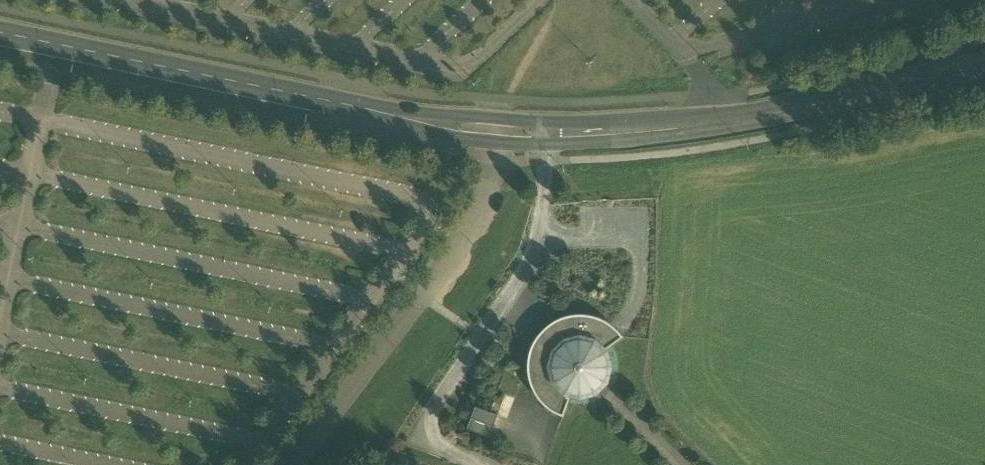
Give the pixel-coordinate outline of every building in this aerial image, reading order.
[(572,314),(565,316),(555,320),(563,335),(557,342),(550,349),(535,341),(533,345),(531,351),(529,355),(529,360),(528,367),(529,374),(530,380),(532,385),(534,389),(537,394),(540,399),(543,402),(547,406),(550,408),(554,411),(559,413),(564,415),(570,397),(568,396),(570,391),(574,392),(579,393),(582,394),(588,393),(593,391),(596,389),(599,387),(602,384),(604,380),(606,376),(607,373),(608,369),(608,364),(607,359),(606,356),(604,351),(600,347),(597,344),(611,323),(606,320),(601,318),(597,316),(593,315),(585,314),(579,314),(572,314)] [(538,335),(535,341),(550,349),(557,342),(563,335),(555,320),(552,322),(547,326),(544,329),(543,330),(538,335)] [(614,326),(611,323),(597,344),(600,347),(604,351),(623,336),(620,331),(617,328),(614,326)] [(502,403),(494,400),(490,411),(498,414),(502,403)] [(490,411),(476,406),(467,428),(490,437),(498,414),(490,411)]
